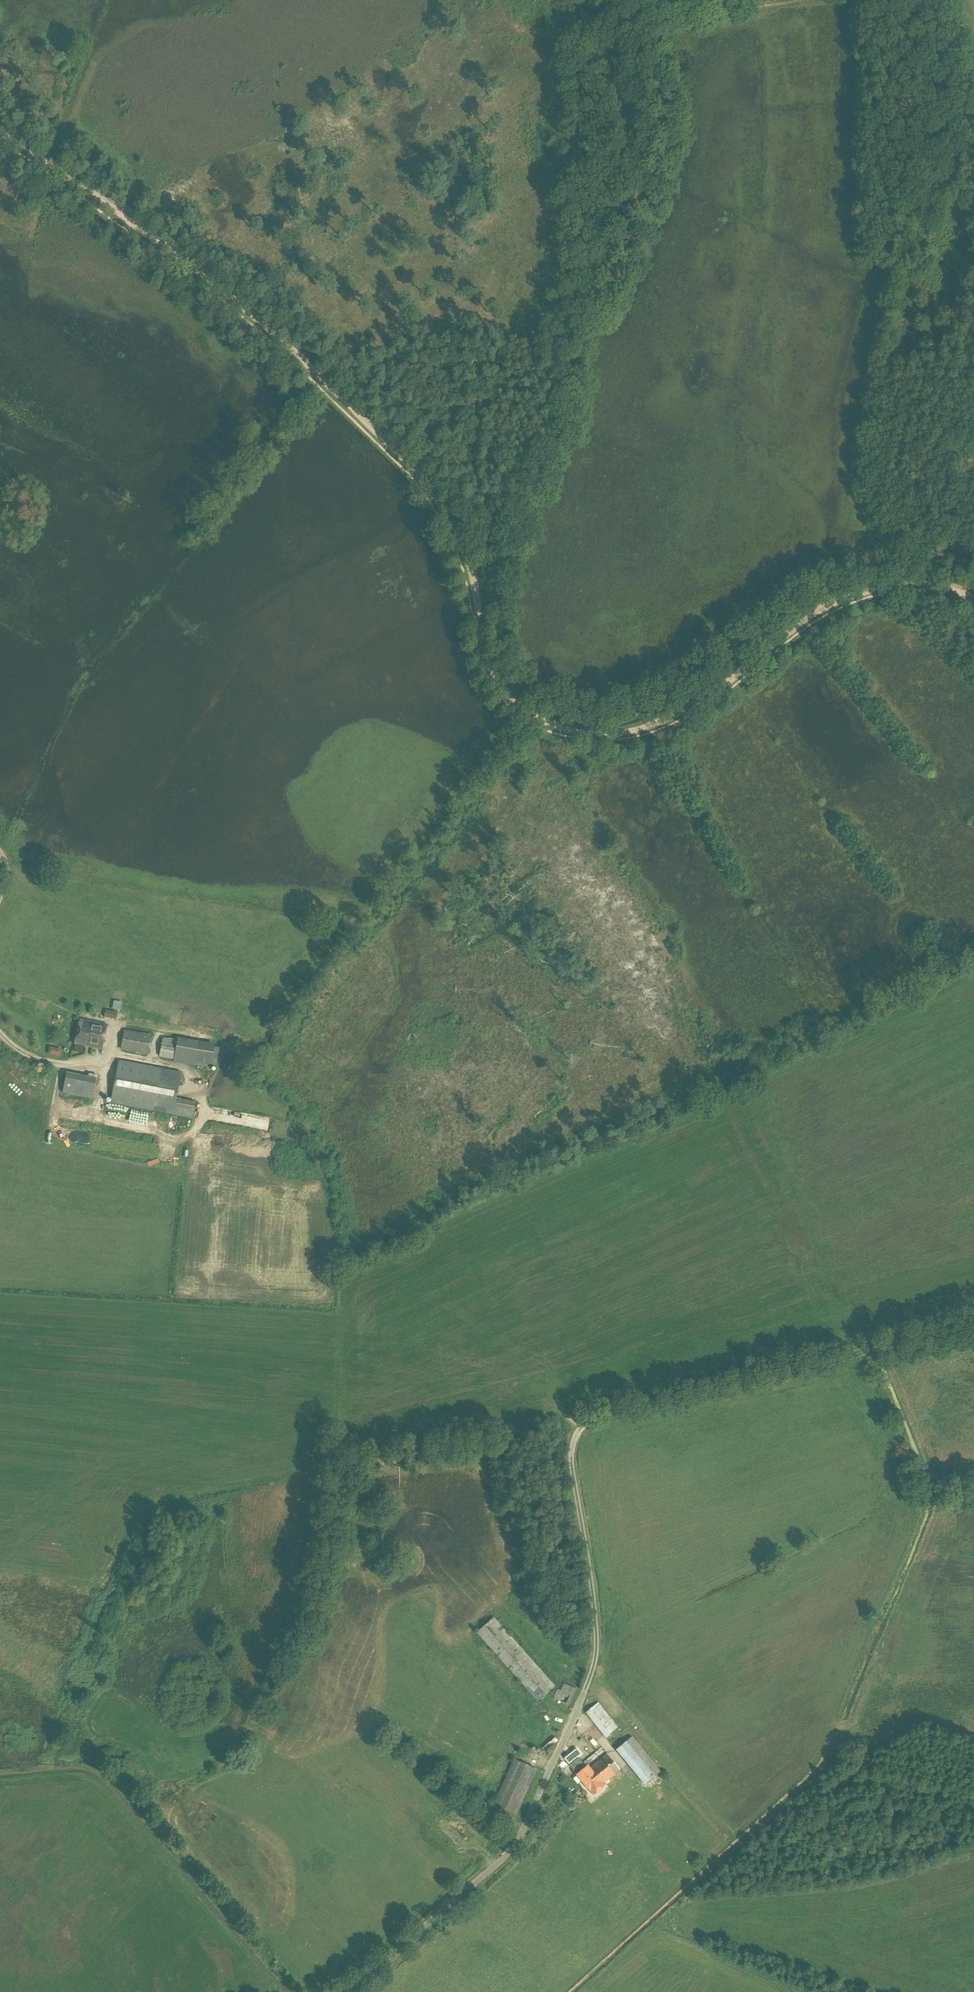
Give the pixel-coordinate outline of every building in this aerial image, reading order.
[(115,1020),(117,1013),(106,1010),(104,1018),(115,1020)] [(88,1044),(102,1047),(106,1027),(91,1024),(92,1021),(80,1019),(74,1044),(87,1047),(88,1044)] [(54,1031),(59,1038),(66,1033),(61,1026),(54,1031)] [(121,1049),(148,1054),(151,1035),(124,1030),(121,1049)] [(173,1062),(211,1069),(211,1066),(217,1067),(220,1048),(215,1047),(215,1044),(178,1038),(177,1040),(163,1038),(159,1057),(174,1060),(173,1062)] [(155,1111),(164,1112),(193,1118),(196,1102),(176,1098),(181,1073),(163,1069),(119,1061),(111,1102),(155,1111)] [(92,1099),(96,1079),(67,1073),(63,1093),(92,1099)] [(244,1128),(245,1116),(235,1116),(234,1127),(244,1128)] [(477,1632),(538,1701),(555,1687),(493,1617),(477,1632)] [(575,1688),(564,1683),(557,1699),(568,1705),(575,1688)] [(586,1713),(606,1738),(618,1728),(598,1703),(586,1713)] [(616,1750),(644,1784),(660,1771),(632,1737),(616,1750)] [(577,1748),(565,1758),(569,1763),(581,1753),(577,1748)] [(590,1790),(594,1795),(604,1786),(602,1784),(619,1769),(607,1754),(590,1769),(588,1767),(587,1768),(579,1758),(570,1765),(574,1770),(573,1770),(589,1790),(590,1790)] [(491,1815),(510,1823),(514,1814),(516,1815),(536,1769),(514,1759),(494,1805),(495,1806),(491,1815)] [(562,1775),(559,1780),(564,1784),(567,1779),(562,1775)]
